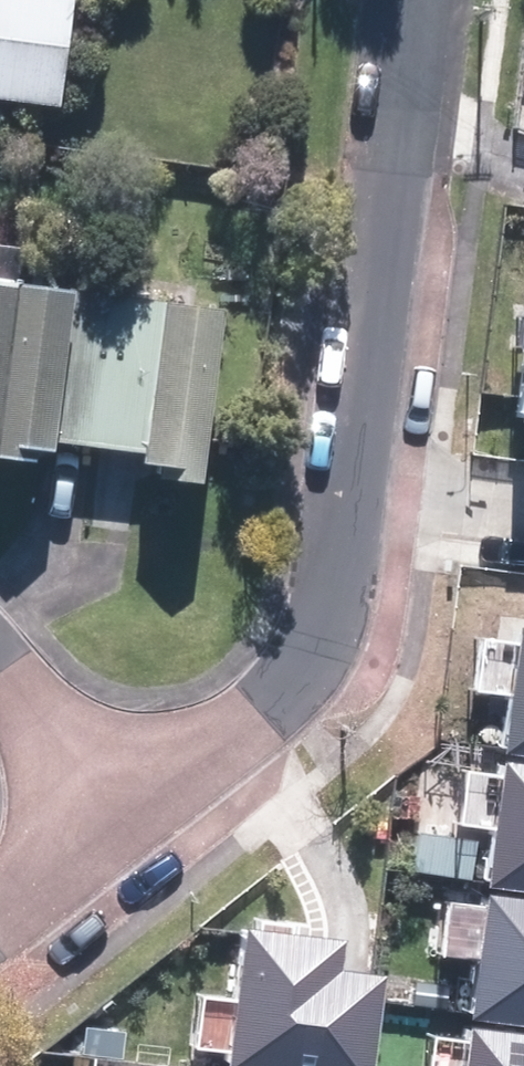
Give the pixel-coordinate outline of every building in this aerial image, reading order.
[(47,119),(61,0),(0,0),(0,113),(47,119)] [(0,285),(0,472),(37,477),(40,450),(120,460),(117,488),(186,497),(210,313),(0,285)] [(483,641),(477,689),(520,694),(512,754),(523,756),(523,646),(483,641)] [(510,777),(466,771),(458,829),(503,835),(496,887),(523,891),(523,767),(512,766),(510,777)] [(492,907),(452,902),(445,962),(484,967),(478,1018),(523,1024),(523,901),(493,897),(492,907)] [(234,1065),(374,1065),(385,976),(343,970),(346,943),(250,931),(240,1003),(204,999),(198,1048),(235,1053),(234,1065)] [(477,1043),(432,1037),(428,1065),(523,1065),(523,1037),(479,1032),(477,1043)]
